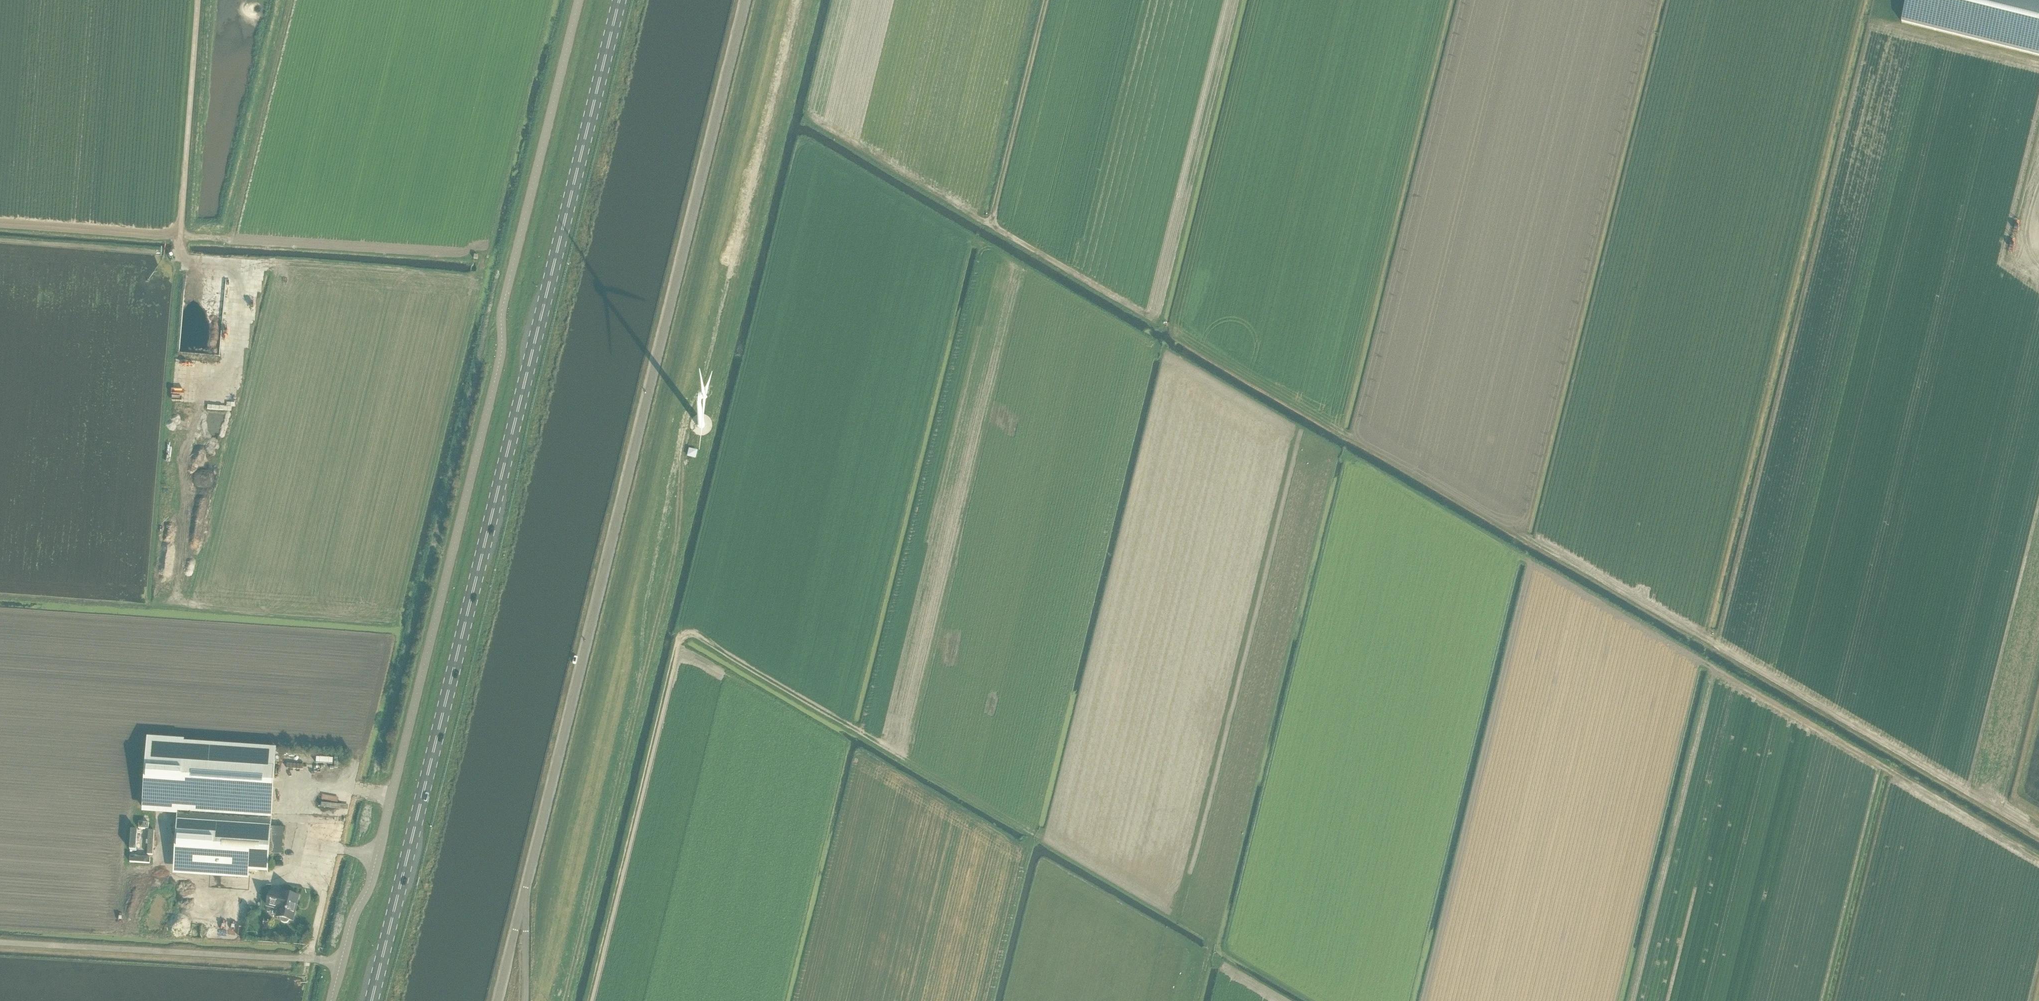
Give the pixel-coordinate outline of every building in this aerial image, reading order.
[(1902,22),(2038,56),(2038,0),(1907,0),(1902,22)] [(696,459),(698,451),(689,448),(687,456),(696,459)] [(707,458),(709,450),(699,448),(698,456),(707,458)] [(148,739),(143,810),(180,813),(176,866),(231,870),(249,872),(268,873),(269,871),(270,853),(280,853),(281,828),(271,828),(277,748),(207,743),(148,739)] [(137,828),(131,827),(129,848),(136,849),(137,828)] [(292,921),(296,922),(302,898),(287,894),(286,897),(274,893),(271,906),(283,909),(281,918),(285,919),(285,921),(287,921),(289,922),(291,922),(292,921)]
